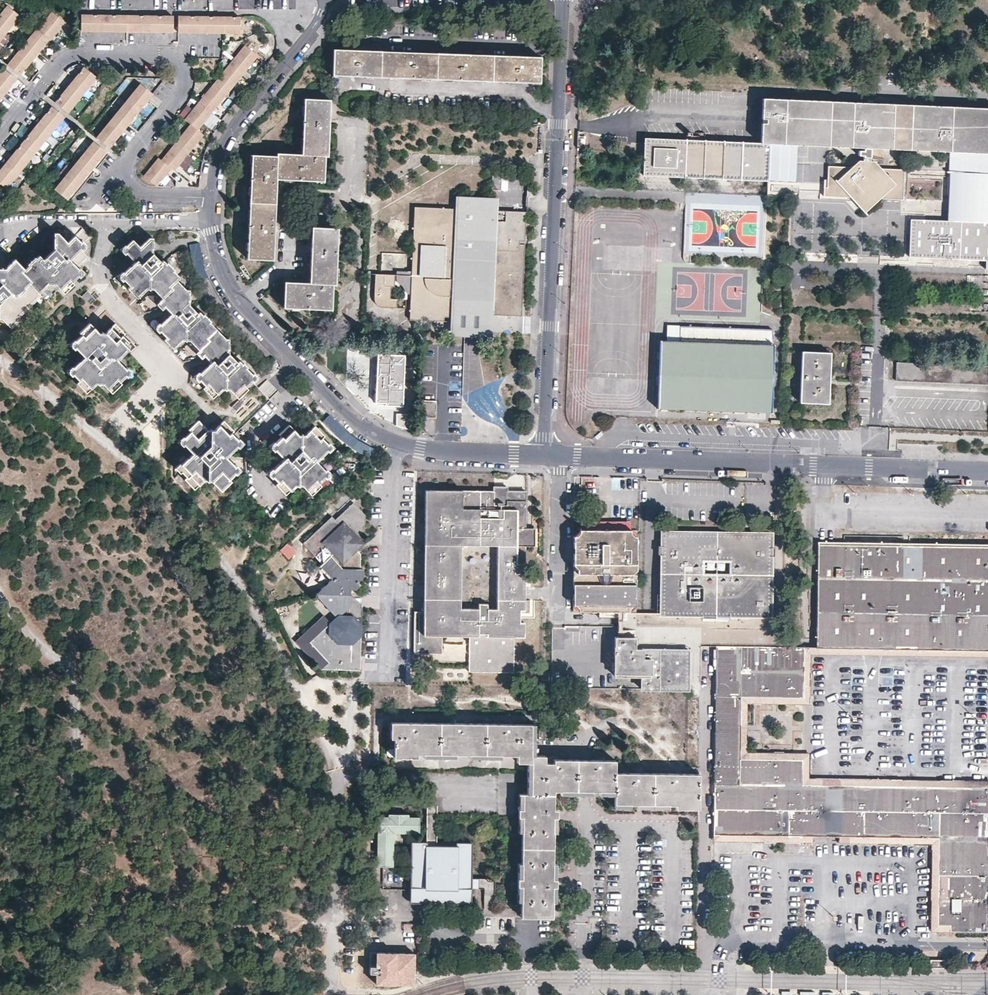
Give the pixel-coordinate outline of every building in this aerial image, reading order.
[(6,4),(0,12),(0,37),(19,14),(6,4)] [(64,21),(51,11),(36,29),(35,28),(6,64),(19,74),(48,38),(49,39),(64,21)] [(172,31),(172,15),(161,15),(136,15),(109,14),(88,14),(81,14),(80,28),(126,29),(172,31)] [(239,32),(240,17),(226,17),(208,16),(188,16),(178,16),(177,31),(239,32)] [(257,55),(245,45),(239,52),(224,70),(213,83),(188,114),(184,119),(190,124),(186,128),(160,159),(158,157),(143,175),(155,185),(165,172),(170,167),(173,169),(178,163),(203,134),(196,128),(257,55)] [(539,82),(540,56),(528,56),(460,53),(440,52),(352,48),(334,48),(332,74),(539,82)] [(95,76),(83,66),(76,75),(58,97),(54,102),(67,112),(95,76)] [(3,68),(0,72),(0,97),(15,77),(3,68)] [(152,93),(140,83),(96,136),(107,146),(117,134),(127,122),(149,97),(152,93)] [(323,180),(324,155),(327,155),(329,124),(330,98),(304,97),(302,152),(277,151),(277,154),(252,153),(247,257),(272,258),(273,240),(275,193),(276,178),(309,179),(323,180)] [(763,98),(761,142),(691,139),(691,130),(687,130),(687,138),(645,137),(644,173),(770,178),(771,149),(772,142),(826,144),(865,146),(871,147),(950,150),(986,152),(987,152),(987,107),(763,98)] [(51,105),(44,113),(25,137),(8,157),(0,167),(0,183),(3,186),(63,116),(51,105)] [(578,134),(577,147),(585,147),(585,146),(586,134),(578,134)] [(105,150),(92,140),(54,189),(65,198),(71,193),(105,150)] [(826,151),(826,144),(772,142),(771,149),(826,151)] [(852,165),(830,164),(829,186),(826,186),(825,195),(852,196),(880,197),(903,198),(904,168),(881,167),(870,167),(870,160),(871,147),(865,146),(865,149),(860,149),(860,154),(865,154),(864,159),(864,166),(852,165)] [(108,153),(105,150),(71,193),(65,198),(68,200),(86,179),(102,159),(108,153)] [(986,159),(986,152),(950,150),(950,157),(986,159)] [(97,169),(96,169),(95,169),(94,170),(93,171),(92,173),(93,176),(94,177),(96,177),(98,177),(99,176),(100,175),(100,173),(100,172),(99,170),(97,169)] [(502,189),(503,174),(493,174),(492,189),(502,189)] [(880,197),(852,196),(870,215),(880,197)] [(460,208),(415,206),(410,319),(445,320),(445,316),(453,316),(454,311),(457,312),(455,332),(487,333),(488,314),(522,316),(526,211),(492,209),(492,200),(481,200),(481,206),(470,205),(470,200),(460,199),(460,208)] [(910,219),(908,257),(987,260),(987,223),(910,219)] [(335,283),(338,226),(312,225),(309,281),(299,280),(285,280),(284,306),(331,308),(332,283),(335,283)] [(66,274),(75,264),(84,256),(79,250),(77,248),(77,241),(79,240),(81,241),(87,235),(79,226),(64,240),(54,230),(51,230),(50,245),(39,256),(37,254),(27,263),(25,262),(20,266),(11,257),(2,265),(0,265),(0,315),(1,315),(11,325),(19,317),(17,314),(22,309),(19,306),(23,302),(26,305),(33,299),(29,295),(35,290),(45,282),(51,282),(60,290),(70,281),(67,278),(66,276),(66,274)] [(120,274),(120,280),(125,287),(124,288),(133,298),(142,290),(150,290),(158,299),(155,302),(165,311),(167,309),(172,315),(165,322),(162,320),(159,323),(159,328),(165,335),(163,337),(171,347),(181,338),(188,338),(206,357),(209,355),(213,360),(211,362),(206,367),(203,364),(196,371),(195,369),(191,373),(195,379),(197,377),(202,383),(201,384),(211,394),(220,385),(228,385),(236,395),(245,385),(244,383),(249,377),(253,373),(244,364),(241,366),(234,358),(226,350),(223,337),(219,338),(194,312),(193,312),(185,305),(187,289),(184,288),(172,276),(175,273),(169,267),(166,269),(157,260),(149,252),(145,255),(142,252),(147,248),(148,237),(145,236),(136,246),(129,238),(121,245),(121,252),(128,261),(130,258),(136,264),(129,270),(127,268),(120,274)] [(35,252),(25,262),(27,263),(37,254),(35,252)] [(131,264),(127,268),(129,270),(136,264),(130,258),(128,261),(131,264)] [(160,258),(157,260),(166,269),(169,267),(160,259),(160,258)] [(75,264),(66,274),(66,276),(67,278),(73,273),(75,274),(80,270),(75,264)] [(385,273),(375,272),(374,300),(376,304),(378,306),(383,307),(397,308),(398,298),(391,298),(392,286),(385,285),(385,273)] [(38,294),(35,290),(29,295),(33,299),(38,294)] [(87,304),(96,295),(93,292),(89,295),(86,291),(83,294),(80,291),(77,294),(87,304)] [(167,309),(165,311),(168,315),(162,320),(165,322),(172,315),(167,309)] [(659,326),(657,408),(657,409),(741,412),(772,412),(774,344),(773,344),(773,336),(773,329),(772,329),(772,314),(679,312),(679,326),(659,326)] [(506,328),(506,315),(491,315),(491,327),(506,328)] [(124,347),(125,340),(118,333),(120,331),(110,322),(102,330),(95,330),(86,321),(76,330),(78,333),(73,338),(72,344),(79,351),(82,348),(86,353),(80,360),(78,358),(71,364),(72,371),(77,377),(75,379),(85,389),(93,381),(101,380),(109,389),(119,380),(117,378),(123,372),(123,366),(117,359),(114,361),(109,356),(111,354),(116,349),(118,352),(124,347)] [(178,354),(183,359),(192,350),(186,345),(178,354)] [(82,355),(78,358),(80,360),(86,353),(82,348),(79,351),(82,355)] [(339,376),(348,376),(349,369),(372,369),(372,353),(362,353),(362,351),(339,350),(339,376)] [(830,402),(833,352),(805,350),(802,401),(830,402)] [(403,404),(405,354),(405,353),(378,352),(376,400),(386,401),(385,403),(403,404)] [(237,357),(234,358),(241,366),(244,364),(237,357)] [(899,361),(898,380),(987,384),(987,365),(899,361)] [(245,385),(236,395),(229,401),(244,417),(266,395),(249,377),(244,383),(245,385)] [(436,400),(418,399),(417,416),(435,417),(436,400)] [(406,425),(406,417),(397,416),(397,424),(406,425)] [(235,435),(229,429),(231,427),(222,417),(211,426),(206,427),(196,417),(186,426),(188,428),(181,435),(181,443),(187,449),(190,447),(194,452),(188,458),(185,456),(179,463),(179,469),(185,475),(183,477),(192,487),(200,479),(210,479),(218,487),(228,477),(226,476),(232,470),(232,463),(226,458),(224,459),(218,453),(225,446),(227,448),(234,443),(235,435)] [(311,458),(318,452),(320,454),(326,447),(326,441),(320,435),(311,425),(303,431),(297,431),(288,422),(278,432),(280,434),(274,440),(274,447),(280,453),(282,451),(287,456),(280,463),(277,460),(271,466),(271,474),(277,480),(275,482),(284,492),(294,483),(301,483),(309,492),(319,483),(317,481),(323,474),(324,467),(317,461),(315,463),(311,458)] [(313,423),(311,425),(320,435),(322,432),(313,423)] [(223,453),(227,448),(225,446),(218,453),(224,459),(226,458),(223,453)] [(189,452),(185,456),(188,458),(194,452),(190,447),(187,449),(189,452)] [(282,456),(277,460),(280,463),(287,456),(282,451),(280,453),(282,456)] [(320,454),(318,452),(311,458),(315,463),(317,461),(315,458),(320,454)] [(523,610),(524,547),(518,547),(518,531),(524,531),(524,493),(505,493),(505,489),(492,488),(492,493),(425,491),(422,613),(413,613),(412,653),(413,653),(440,654),(440,637),(468,637),(469,637),(468,672),(469,672),(512,672),(513,638),(523,637),(523,623),(519,623),(519,610),(523,610)] [(350,592),(353,592),(359,586),(357,583),(361,579),(361,570),(358,570),(358,564),(353,559),(350,556),(354,552),(359,546),(359,541),(355,538),(362,529),(363,515),(356,508),(353,511),(348,505),(337,515),(341,519),(336,523),(335,523),(332,520),(329,517),(301,545),(320,564),(327,572),(329,570),(335,576),(333,578),(329,581),(328,588),(323,588),(320,591),(320,595),(315,595),(315,596),(350,596),(350,592)] [(658,547),(658,556),(661,556),(661,557),(660,592),(660,614),(661,614),(769,615),(769,614),(770,556),(773,556),(773,551),(773,547),(770,547),(770,530),(689,529),(661,529),(661,547),(658,547)] [(538,531),(524,531),(518,531),(518,547),(524,547),(531,547),(538,547),(538,531)] [(573,532),(573,573),(634,574),(635,532),(634,532),(574,531),(573,532)] [(987,554),(987,539),(816,537),(815,644),(985,645),(987,554)] [(291,544),(282,550),(288,558),(297,553),(291,544)] [(327,572),(320,564),(316,567),(329,581),(333,578),(327,572)] [(572,597),(634,598),(634,574),(573,573),(572,573),(572,588),(572,597)] [(350,596),(315,596),(330,612),(336,619),(330,626),(323,619),(296,644),(323,671),(359,671),(361,609),(359,609),(351,609),(351,608),(350,596)] [(633,614),(634,598),(572,597),(572,613),(615,614),(633,614)] [(635,636),(635,626),(635,614),(633,614),(615,614),(615,635),(635,636)] [(635,626),(645,626),(650,614),(635,614),(635,626)] [(645,626),(659,626),(660,614),(650,614),(645,626)] [(639,688),(686,688),(687,680),(687,648),(635,648),(635,641),(635,636),(615,635),(613,635),(613,674),(622,674),(639,675),(639,688)] [(715,643),(714,703),(712,807),(750,808),(750,782),(738,782),(739,696),(799,696),(799,644),(715,643)] [(937,810),(949,810),(950,786),(951,785),(987,786),(987,778),(806,774),(800,774),(747,773),(746,773),(746,772),(745,772),(746,754),(746,748),(747,703),(808,704),(809,652),(810,652),(985,654),(985,645),(815,644),(804,644),(799,644),(799,696),(739,696),(738,782),(750,782),(750,808),(762,808),(763,782),(825,784),(825,808),(837,809),(837,784),(838,784),(887,784),(887,809),(900,810),(900,785),(938,785),(937,810)] [(555,814),(555,812),(555,810),(553,810),(552,810),(552,787),(559,788),(570,788),(584,788),(591,788),(597,788),(612,788),(612,792),(612,802),(629,802),(636,802),(666,802),(673,802),(673,806),(681,806),(681,802),(687,803),(687,806),(697,806),(698,772),(678,772),(633,771),(613,770),(613,758),(612,757),(600,757),(584,757),(554,757),(552,757),(552,760),(551,761),(543,760),(543,752),(532,752),(529,752),(529,720),(512,720),(456,719),(411,718),(389,718),(389,734),(392,734),(392,753),(399,754),(400,750),(407,750),(407,754),(415,754),(415,750),(422,750),(452,751),(467,751),(498,751),(515,752),(514,760),(526,760),(528,760),(528,791),(525,791),(520,791),(520,807),(517,807),(516,814),(520,814),(519,829),(519,851),(519,860),(519,875),(515,875),(515,883),(519,883),(518,898),(518,915),(550,915),(550,902),(550,887),(554,887),(554,883),(554,879),(550,879),(550,864),(551,833),(551,818),(555,818),(555,814)] [(746,748),(746,754),(799,755),(799,756),(800,756),(800,774),(806,774),(806,750),(805,749),(803,749),(746,748)] [(799,755),(746,754),(745,772),(746,772),(746,773),(747,773),(800,774),(800,756),(799,756),(799,755)] [(762,808),(825,808),(825,784),(763,782),(762,808)] [(900,810),(937,810),(938,785),(900,785),(900,810)] [(949,810),(986,811),(987,786),(951,785),(950,786),(949,810)] [(749,833),(750,808),(712,807),(713,832),(749,833)] [(900,836),(900,810),(887,809),(887,831),(886,836),(837,835),(837,809),(825,808),(824,835),(762,834),(762,808),(750,808),(749,833),(713,832),(712,838),(713,839),(930,843),(928,929),(933,930),(934,923),(935,898),(935,873),(936,849),(936,836),(900,836)] [(824,835),(825,808),(762,808),(762,834),(824,835)] [(887,831),(887,809),(837,809),(837,835),(886,836),(887,831)] [(936,836),(937,810),(900,810),(900,836),(936,836)] [(949,837),(949,810),(937,810),(936,836),(936,849),(985,849),(986,838),(949,837)] [(986,838),(986,811),(949,810),(949,837),(986,838)] [(392,865),(392,862),(392,832),(419,832),(419,817),(408,817),(407,813),(387,813),(387,816),(377,816),(377,866),(392,865)] [(470,842),(417,841),(412,841),(412,898),(412,899),(469,899),(470,842)] [(984,896),(985,849),(936,849),(935,873),(940,874),(940,898),(935,898),(934,923),(946,923),(946,930),(983,930),(984,896)] [(492,909),(493,879),(471,879),(470,888),(475,888),(474,909),(492,909)] [(413,983),(414,952),(376,952),(376,965),(369,965),(369,972),(376,973),(375,983),(413,983)]
